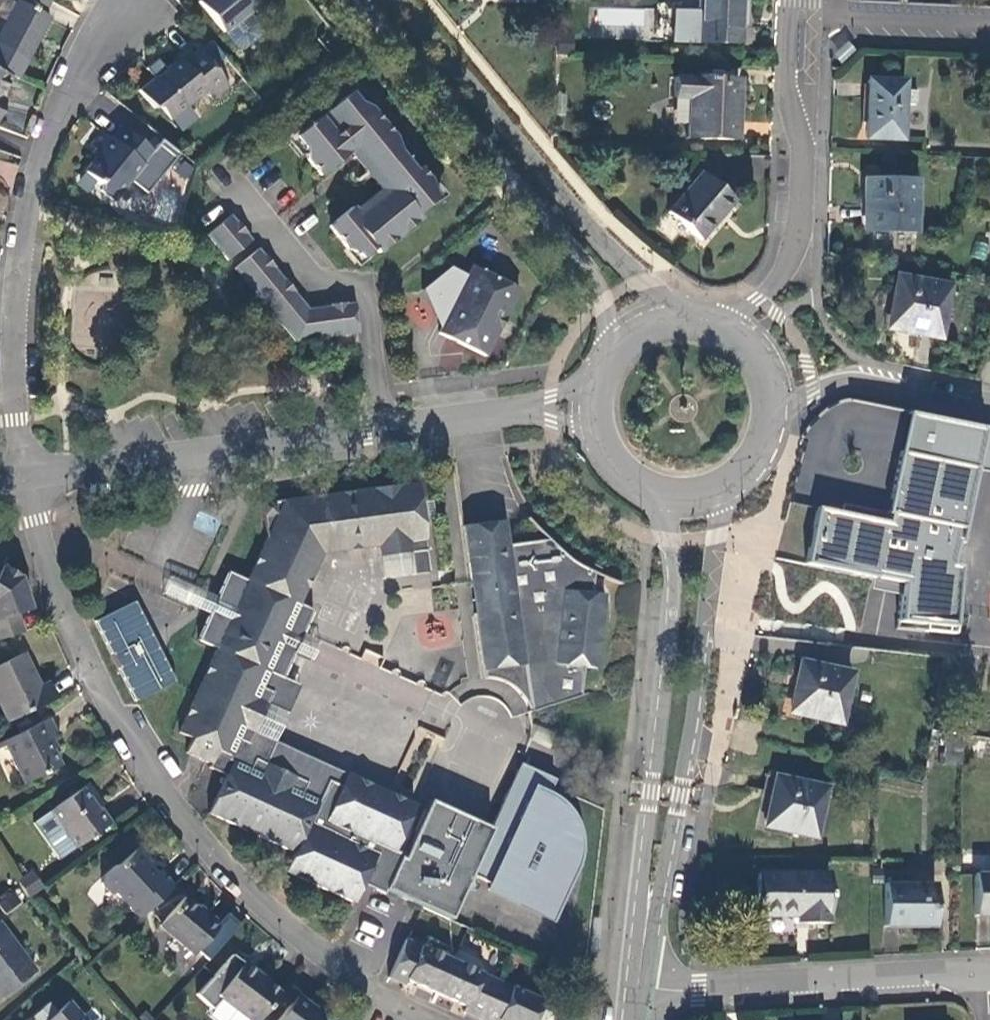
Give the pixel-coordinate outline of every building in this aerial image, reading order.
[(48,0),(17,0),(0,32),(0,47),(26,61),(49,18),(43,15),(50,1),(48,0)] [(223,33),(252,9),(255,13),(271,0),(200,0),(198,2),(223,33)] [(745,44),(747,0),(698,0),(698,13),(674,12),(673,42),(745,44)] [(651,40),(653,10),(597,5),(594,35),(651,40)] [(213,101),(229,88),(197,49),(182,61),(178,58),(164,70),(163,73),(157,78),(154,78),(138,91),(152,108),(159,109),(169,121),(205,91),(213,101)] [(9,77),(0,73),(0,99),(9,77)] [(686,139),(744,141),(746,80),(674,78),(673,98),(687,99),(686,139)] [(903,82),(868,81),(865,139),(902,141),(903,105),(903,91),(903,82)] [(917,91),(903,91),(903,105),(916,106),(917,91)] [(395,149),(395,146),(395,144),(392,137),(373,114),(369,110),(364,106),(359,106),(348,92),(324,113),(337,128),(381,183),(386,178),(394,189),(358,219),(353,212),(350,209),(328,228),(346,249),(348,251),(356,253),(362,260),(373,251),(376,255),(420,220),(416,215),(436,199),(430,192),(430,188),(429,183),(418,169),(414,172),(395,149)] [(294,136),(305,151),(305,152),(308,162),(319,176),(348,153),(331,132),(319,117),(294,136)] [(140,165),(148,172),(159,158),(121,127),(111,140),(101,132),(89,146),(99,154),(84,173),(99,185),(100,192),(111,201),(140,165)] [(379,191),(353,212),(358,219),(394,189),(386,178),(381,183),(337,128),(331,132),(348,153),(358,167),(379,191)] [(700,173),(666,213),(705,245),(738,205),(700,173)] [(916,180),(864,179),(864,199),(868,199),(867,228),(891,229),(891,234),(914,234),(916,180)] [(231,215),(212,231),(206,235),(227,261),(252,240),(231,215)] [(308,309),(259,248),(234,269),(295,342),(358,334),(354,302),(308,309)] [(484,357),(517,289),(471,267),(438,334),(484,357)] [(948,285),(895,276),(886,326),(916,331),(915,335),(939,339),(948,285)] [(905,415),(884,524),(816,511),(806,561),(907,581),(900,617),(948,626),(960,565),(952,564),(971,468),(989,471),(989,432),(905,415)] [(299,604),(322,554),(376,546),(378,557),(425,551),(421,524),(418,503),(416,483),(261,504),(265,539),(246,580),(227,572),(216,598),(208,614),(197,640),(216,649),(178,733),(191,739),(185,753),(210,764),(208,768),(225,776),(208,814),(294,853),(284,874),(351,904),(360,886),(363,878),(384,888),(383,891),(430,912),(451,865),(408,846),(401,859),(398,858),(399,855),(392,852),(414,804),(345,773),(345,774),(340,786),(326,779),(317,800),(301,792),(306,782),(254,758),(249,769),(229,760),(238,740),(248,744),(272,692),(261,688),(268,672),(282,678),(293,652),(295,648),(281,642),(285,634),(299,640),(301,636),(312,610),(299,604)] [(418,503),(421,524),(432,523),(429,502),(418,503)] [(592,573),(586,569),(581,566),(561,552),(552,545),(547,540),(507,545),(504,521),(462,527),(482,671),(522,666),(528,713),(578,697),(581,667),(595,669),(603,595),(589,594),(592,573)] [(425,551),(378,557),(381,579),(428,572),(425,551)] [(19,579),(1,568),(0,569),(0,576),(9,581),(19,579)] [(23,633),(17,615),(29,610),(19,579),(9,581),(0,576),(0,640),(23,633)] [(169,577),(162,593),(208,614),(216,598),(169,577)] [(142,600),(98,617),(131,702),(175,685),(142,600)] [(281,642),(295,648),(293,652),(311,660),(318,644),(301,636),(299,640),(285,634),(281,642)] [(0,665),(0,707),(8,722),(55,699),(48,684),(39,688),(22,654),(0,665)] [(839,723),(850,672),(799,662),(790,708),(817,713),(817,718),(839,723)] [(526,711),(528,713),(522,666),(482,671),(483,680),(492,681),(497,682),(510,689),(516,694),(520,700),(523,704),(526,711)] [(317,800),(326,779),(340,786),(345,774),(274,742),(299,686),(282,678),(268,672),(261,688),(272,692),(248,744),(238,740),(229,760),(249,769),(254,758),(306,782),(301,792),(317,800)] [(56,734),(48,719),(2,742),(23,784),(59,766),(46,739),(56,734)] [(960,733),(944,731),(943,764),(960,764),(960,733)] [(544,795),(546,796),(554,780),(519,764),(516,770),(539,781),(535,791),(544,795)] [(553,799),(546,796),(544,795),(535,791),(539,781),(516,770),(489,828),(468,874),(469,875),(490,884),(487,890),(551,919),(575,865),(578,856),(579,846),(578,838),(576,829),(574,824),(568,814),(561,805),(553,799)] [(814,837),(825,786),(774,776),(764,822),(792,828),(791,833),(814,837)] [(49,812),(75,848),(110,823),(99,808),(97,809),(82,788),(49,812)] [(430,912),(448,920),(469,875),(468,874),(489,828),(428,801),(408,846),(451,865),(430,912)] [(101,883),(110,894),(116,894),(138,918),(173,887),(158,870),(155,874),(134,851),(116,867),(114,866),(101,878),(101,883)] [(27,897),(44,890),(35,870),(19,877),(27,897)] [(829,873),(757,871),(757,915),(796,916),(797,924),(829,925),(829,873)] [(989,917),(989,873),(973,873),(973,917),(989,917)] [(363,878),(360,886),(381,896),(383,891),(384,888),(363,878)] [(884,884),(883,927),(933,927),(933,885),(884,884)] [(198,906),(196,908),(183,897),(159,926),(193,955),(219,925),(198,906)] [(34,972),(0,926),(0,997),(34,972)] [(542,1001),(405,939),(388,978),(403,986),(406,980),(466,1007),(464,1013),(480,1019),(534,1019),(542,1001)] [(216,997),(246,1019),(258,1019),(279,993),(266,983),(267,981),(243,962),(216,997)] [(321,1015),(296,996),(277,1019),(321,1019),(321,1015)] [(67,1002),(46,1019),(84,1019),(67,1002)]
